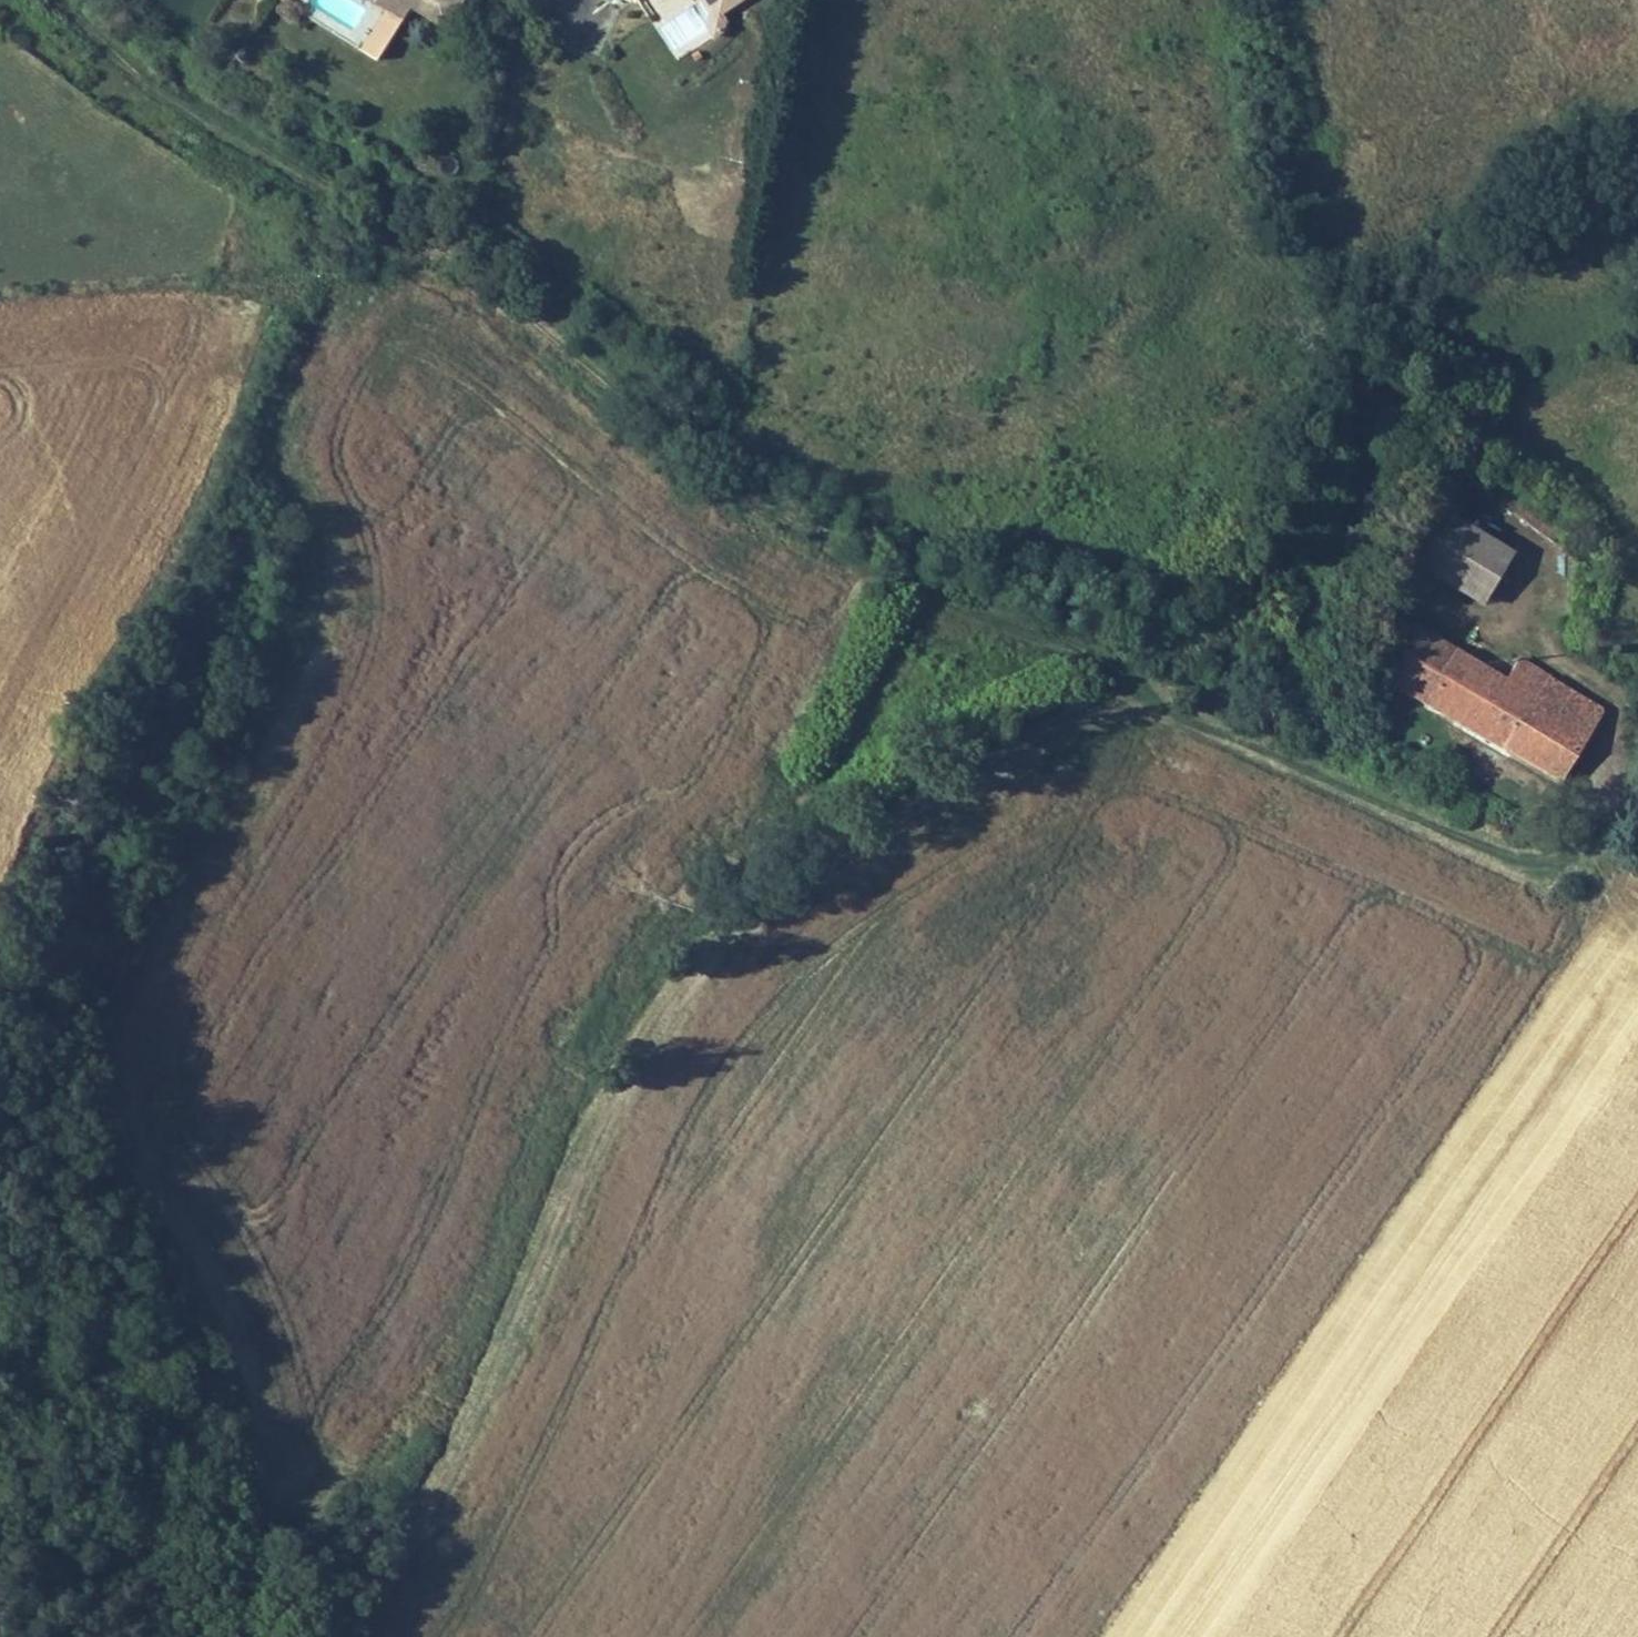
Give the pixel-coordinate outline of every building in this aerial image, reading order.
[(447,0),(378,0),(391,8),(404,16),(411,5),(435,19),(447,0)] [(461,0),(447,0),(435,19),(445,26),(461,0)] [(718,16),(742,0),(708,0),(718,16)] [(384,49),(404,16),(391,8),(370,40),(384,49)] [(377,59),(384,49),(370,40),(364,50),(377,59)] [(1506,597),(1534,544),(1456,503),(1428,556),(1506,597)] [(1433,627),(1404,683),(1526,746),(1563,673),(1528,655),(1520,672),(1433,627)] [(1579,773),(1617,701),(1563,673),(1526,746),(1579,773)]
